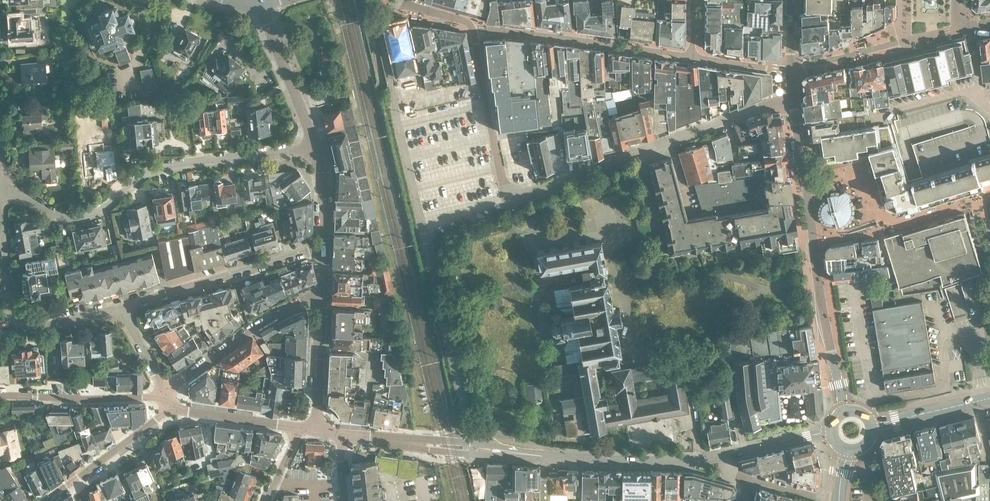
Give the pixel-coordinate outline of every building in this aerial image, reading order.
[(24,9),(36,8),(44,7),(51,6),(50,0),(9,0),(9,2),(16,1),(17,9),(24,9)] [(365,4),(369,14),(381,8),(377,0),(372,0),(365,4)] [(452,6),(463,9),(466,0),(454,0),(452,6)] [(463,9),(475,12),(478,0),(466,0),(463,9)] [(475,12),(486,15),(490,2),(490,0),(478,0),(475,12)] [(497,0),(490,0),(490,2),(486,15),(485,19),(499,20),(497,0)] [(499,20),(499,21),(511,23),(509,0),(497,0),(499,20)] [(511,23),(523,24),(520,0),(509,0),(511,23)] [(532,0),(520,0),(523,24),(535,25),(532,0)] [(548,26),(545,0),(534,0),(537,25),(548,26)] [(548,26),(560,28),(557,2),(558,2),(558,0),(545,0),(548,26)] [(560,28),(572,29),(573,30),(570,0),(558,0),(558,2),(557,2),(560,28)] [(588,0),(572,0),(573,1),(573,8),(575,10),(576,31),(590,32),(589,15),(590,15),(588,0)] [(600,23),(602,23),(601,14),(602,14),(600,0),(588,0),(590,15),(589,15),(590,32),(601,34),(600,23)] [(602,14),(601,14),(602,23),(600,23),(601,34),(614,35),(611,0),(600,0),(602,14)] [(621,3),(615,2),(617,36),(629,38),(629,37),(629,38),(630,12),(633,13),(634,4),(635,4),(635,0),(621,0),(621,3)] [(634,4),(633,13),(630,12),(629,38),(640,39),(651,40),(652,29),(653,29),(655,1),(645,0),(635,0),(635,4),(634,4)] [(670,19),(671,0),(657,0),(656,18),(655,41),(670,44),(670,19)] [(685,0),(671,0),(670,19),(685,20),(685,0)] [(747,18),(747,19),(747,24),(761,25),(780,25),(780,22),(781,22),(781,0),(747,0),(747,18)] [(806,10),(806,13),(830,11),(841,9),(849,8),(849,6),(848,6),(846,6),(845,0),(806,0),(806,10)] [(863,0),(847,0),(848,6),(849,6),(853,6),(853,12),(853,39),(863,34),(863,0)] [(863,34),(875,29),(875,0),(863,0),(863,34)] [(886,24),(886,0),(875,0),(875,29),(886,24)] [(896,0),(886,0),(886,24),(893,21),(896,17),(896,0)] [(973,7),(977,10),(989,8),(989,0),(973,0),(973,7)] [(721,9),(721,1),(720,1),(720,2),(720,4),(705,3),(704,15),(721,16),(721,9)] [(734,10),(734,2),(721,1),(721,9),(734,10)] [(743,19),(744,2),(734,2),(734,10),(734,14),(736,14),(736,21),(733,21),(733,25),(732,25),(731,53),(742,54),(742,26),(743,26),(743,24),(743,19)] [(120,16),(117,8),(117,7),(114,5),(113,7),(107,10),(101,12),(103,19),(94,23),(94,25),(88,27),(92,38),(96,36),(101,48),(112,43),(117,58),(120,65),(131,60),(121,34),(134,30),(132,25),(133,24),(135,22),(134,18),(131,17),(129,18),(127,13),(120,16)] [(841,44),(853,39),(853,12),(853,6),(849,6),(849,8),(841,9),(841,18),(841,44)] [(734,14),(734,10),(721,9),(721,16),(724,18),(723,51),(731,53),(732,25),(733,25),(733,21),(736,21),(736,14),(734,14)] [(830,16),(830,21),(830,25),(830,37),(830,49),(841,44),(841,18),(841,9),(830,11),(830,16)] [(802,24),(819,22),(830,21),(830,16),(830,11),(806,13),(801,14),(802,24)] [(35,18),(33,17),(20,18),(20,15),(12,16),(13,27),(13,28),(13,30),(12,30),(12,31),(11,31),(10,33),(10,37),(12,38),(13,38),(25,37),(26,39),(30,39),(31,37),(36,37),(35,28),(34,28),(34,24),(35,23),(35,18)] [(721,16),(704,15),(704,28),(717,28),(717,24),(721,24),(721,16)] [(685,20),(670,19),(670,44),(683,46),(684,44),(685,20)] [(396,77),(417,72),(405,20),(384,25),(396,77)] [(830,21),(819,22),(802,24),(802,39),(825,36),(825,26),(830,25),(830,21)] [(430,59),(430,57),(432,56),(431,48),(436,47),(432,27),(410,24),(417,51),(419,61),(422,72),(423,74),(424,74),(425,79),(431,77),(431,79),(429,79),(431,88),(437,87),(444,86),(439,63),(434,64),(432,58),(430,59)] [(717,28),(704,28),(704,45),(707,49),(720,51),(721,24),(717,24),(717,28)] [(743,24),(743,26),(743,34),(744,34),(744,55),(761,57),(761,25),(747,24),(747,25),(743,24)] [(779,31),(780,25),(761,25),(761,57),(762,57),(776,58),(780,54),(780,31),(779,31)] [(439,63),(444,86),(445,86),(445,85),(459,82),(448,30),(432,27),(436,47),(439,63)] [(178,43),(172,40),(166,49),(178,56),(178,55),(181,56),(181,55),(183,56),(185,53),(188,54),(194,43),(195,44),(196,44),(197,44),(198,43),(199,42),(199,41),(199,40),(199,39),(198,38),(197,38),(198,36),(185,29),(178,43)] [(466,32),(448,30),(459,82),(464,81),(466,82),(475,80),(466,35),(466,34),(466,32)] [(163,51),(166,37),(159,36),(156,50),(163,51)] [(980,39),(985,79),(989,78),(989,36),(980,39)] [(531,50),(530,40),(522,39),(513,38),(505,37),(504,38),(510,93),(512,118),(497,120),(496,120),(498,131),(539,126),(535,86),(532,50),(531,50)] [(830,49),(830,37),(801,41),(800,51),(802,54),(827,50),(830,49)] [(504,38),(483,40),(487,76),(489,75),(490,89),(492,88),(493,102),(495,102),(497,120),(512,118),(510,93),(504,38)] [(548,81),(544,42),(530,40),(531,50),(532,50),(535,86),(539,126),(552,124),(546,81),(548,81)] [(941,79),(974,71),(970,51),(968,51),(965,40),(938,47),(939,50),(888,62),(889,65),(884,66),(888,96),(892,95),(892,94),(942,82),(941,79)] [(553,43),(544,42),(548,81),(550,94),(559,93),(553,43)] [(566,45),(553,43),(559,93),(560,108),(570,107),(569,100),(566,45)] [(581,106),(578,47),(566,45),(569,100),(570,107),(581,106)] [(598,125),(593,105),(592,95),(593,86),(587,86),(586,83),(592,82),(591,49),(578,47),(581,106),(583,105),(591,156),(592,160),(604,156),(603,152),(598,125)] [(593,105),(605,105),(605,87),(603,50),(591,49),(592,82),(593,86),(592,95),(593,105)] [(637,56),(629,55),(608,51),(609,84),(613,84),(613,91),(624,88),(629,87),(634,101),(638,100),(638,101),(654,97),(654,72),(651,72),(651,57),(637,55),(637,56)] [(45,62),(54,62),(53,52),(36,53),(37,62),(21,63),(22,84),(47,82),(45,62)] [(215,83),(226,91),(233,90),(242,79),(238,76),(244,69),(229,57),(223,64),(214,57),(205,69),(214,76),(214,75),(219,78),(215,83)] [(654,72),(654,97),(654,131),(657,131),(657,130),(660,130),(660,129),(664,129),(664,127),(667,127),(667,129),(668,129),(668,130),(669,129),(666,113),(666,60),(654,58),(654,72)] [(675,61),(666,60),(666,113),(669,129),(675,127),(675,61)] [(879,88),(886,87),(882,60),(868,63),(872,87),(874,96),(875,104),(875,108),(889,106),(888,102),(876,104),(877,96),(880,96),(879,88)] [(675,127),(687,122),(701,117),(697,65),(675,61),(675,127)] [(852,97),(861,96),(861,95),(871,93),(872,97),(873,97),(874,104),(875,104),(874,96),(872,87),(868,63),(850,67),(852,80),(851,81),(852,88),(851,88),(852,97)] [(705,67),(697,65),(701,117),(701,122),(706,120),(705,108),(703,108),(702,100),(708,100),(705,67)] [(716,68),(705,67),(708,100),(702,100),(703,108),(705,108),(706,120),(719,115),(719,110),(716,68)] [(152,68),(140,70),(143,82),(144,82),(146,91),(159,89),(156,77),(154,77),(152,68)] [(728,70),(716,68),(719,110),(728,106),(727,96),(727,91),(730,87),(730,83),(729,83),(729,82),(730,82),(729,70),(728,70)] [(840,97),(852,97),(851,88),(850,88),(849,82),(842,83),(842,81),(847,80),(845,68),(807,76),(805,78),(804,80),(807,102),(840,97)] [(741,72),(729,70),(730,82),(729,82),(729,83),(730,83),(730,87),(727,91),(727,96),(728,106),(728,110),(737,106),(736,92),(740,91),(739,84),(742,84),(741,72)] [(765,76),(741,72),(742,84),(739,84),(740,91),(736,92),(737,106),(765,95),(765,76)] [(174,99),(192,97),(191,92),(182,86),(174,97),(174,99)] [(231,104),(243,103),(243,95),(231,96),(231,104)] [(861,97),(861,96),(852,97),(840,97),(807,102),(803,102),(806,121),(826,118),(826,117),(838,115),(838,116),(857,114),(857,116),(869,115),(867,97),(861,97)] [(217,109),(216,102),(216,97),(210,98),(214,129),(218,129),(219,133),(226,132),(225,128),(226,128),(226,123),(230,123),(230,119),(229,107),(217,109)] [(653,131),(654,131),(654,97),(638,101),(640,110),(634,111),(640,139),(653,136),(653,137),(653,131)] [(210,135),(210,130),(214,129),(210,98),(205,98),(206,104),(206,110),(199,111),(201,131),(202,131),(203,137),(204,138),(209,137),(210,135)] [(249,122),(267,120),(271,120),(270,111),(268,111),(267,106),(258,107),(257,101),(246,102),(249,122)] [(145,115),(154,114),(153,102),(141,103),(142,119),(145,140),(148,139),(148,143),(149,143),(149,144),(151,145),(156,145),(157,143),(157,142),(158,141),(157,130),(164,129),(163,120),(156,121),(156,120),(155,120),(155,117),(145,118),(145,115)] [(142,119),(141,103),(128,104),(129,115),(122,116),(123,126),(122,127),(122,131),(124,133),(124,134),(131,133),(132,144),(133,144),(133,145),(135,147),(140,146),(142,144),(141,143),(142,143),(142,140),(145,140),(142,119)] [(583,105),(581,106),(570,107),(560,108),(562,122),(563,132),(565,144),(567,159),(579,157),(579,158),(591,156),(583,105)] [(603,152),(615,150),(614,148),(611,134),(612,134),(609,120),(608,120),(605,105),(593,105),(598,125),(603,152)] [(42,126),(42,119),(47,118),(46,107),(30,108),(31,114),(22,115),(24,133),(36,132),(36,134),(43,134),(43,126),(42,126)] [(344,127),(328,131),(335,161),(334,161),(335,169),(337,168),(334,230),(359,230),(367,231),(367,220),(371,220),(371,218),(377,218),(372,197),(352,107),(340,110),(344,127)] [(326,126),(328,131),(344,127),(340,110),(323,114),(325,119),(324,119),(326,126)] [(742,122),(745,128),(748,126),(751,132),(754,131),(759,129),(781,125),(779,110),(760,113),(760,115),(753,116),(745,119),(746,120),(742,122)] [(614,148),(615,148),(628,145),(627,143),(641,140),(640,139),(634,111),(633,111),(634,113),(621,115),(621,117),(609,120),(612,134),(611,134),(614,148)] [(856,120),(855,116),(840,117),(834,120),(810,123),(812,137),(823,136),(822,130),(866,123),(865,116),(857,117),(858,120),(856,120)] [(230,119),(230,123),(232,137),(241,136),(240,123),(237,123),(236,118),(230,119)] [(267,120),(249,122),(246,122),(247,128),(248,128),(249,136),(269,134),(267,120)] [(738,122),(730,126),(734,136),(742,133),(738,122)] [(812,137),(812,140),(819,139),(820,143),(824,143),(826,159),(870,153),(871,156),(881,188),(886,206),(898,214),(983,188),(982,184),(989,182),(989,151),(970,157),(971,159),(923,174),(909,178),(897,139),(894,140),(889,124),(880,125),(879,122),(866,123),(822,130),(823,136),(812,137)] [(754,131),(751,132),(750,132),(751,137),(761,136),(761,141),(783,137),(781,125),(759,129),(754,131)] [(528,150),(530,159),(530,160),(532,160),(534,171),(538,170),(539,172),(553,169),(548,147),(565,144),(563,132),(545,135),(526,139),(528,150)] [(703,144),(678,152),(688,184),(710,177),(711,179),(716,179),(714,167),(716,167),(716,164),(728,163),(728,161),(732,161),(730,142),(726,133),(711,139),(712,143),(703,146),(703,144)] [(734,136),(736,141),(744,138),(742,133),(734,136)] [(754,154),(757,154),(762,153),(785,150),(783,137),(761,141),(737,144),(738,156),(754,154)] [(59,142),(60,150),(74,149),(74,142),(59,142)] [(57,182),(55,154),(54,143),(31,145),(32,163),(30,163),(30,168),(42,167),(43,178),(46,177),(46,183),(57,182)] [(91,154),(82,154),(84,179),(101,178),(100,169),(113,168),(112,153),(106,153),(105,144),(90,145),(91,154)] [(733,175),(768,170),(767,166),(768,166),(768,165),(768,164),(786,161),(785,150),(762,153),(757,154),(758,159),(731,163),(733,175)] [(685,214),(670,157),(668,158),(649,163),(653,178),(652,179),(663,220),(664,220),(665,225),(664,225),(669,254),(714,246),(715,249),(760,240),(762,255),(797,249),(794,234),(796,234),(793,215),(791,216),(788,201),(760,205),(761,208),(717,216),(716,214),(686,219),(685,214)] [(789,179),(788,174),(786,161),(768,164),(768,165),(768,166),(767,166),(768,170),(733,175),(730,176),(729,169),(728,163),(716,164),(716,167),(717,170),(718,181),(756,176),(761,177),(761,176),(770,177),(789,179)] [(272,191),(265,192),(265,195),(267,205),(266,205),(267,211),(275,209),(281,208),(310,201),(311,201),(309,190),(310,189),(302,178),(303,177),(297,170),(268,174),(272,191)] [(756,176),(718,181),(694,184),(703,212),(760,205),(788,201),(792,200),(789,179),(770,177),(761,176),(761,177),(756,176)] [(252,178),(243,179),(245,191),(241,192),(241,193),(242,197),(246,197),(246,198),(247,198),(247,202),(255,201),(254,197),(265,195),(265,192),(264,180),(263,180),(263,177),(254,178),(255,181),(253,181),(252,178)] [(222,182),(222,181),(220,180),(216,180),(214,182),(215,184),(214,184),(217,206),(227,204),(226,200),(236,199),(238,210),(237,211),(239,219),(246,217),(244,209),(242,197),(241,193),(236,194),(234,183),(223,185),(223,182),(222,182)] [(192,207),(189,186),(189,185),(186,185),(184,184),(181,184),(180,186),(181,190),(182,189),(183,197),(182,197),(184,208),(185,208),(186,213),(193,211),(192,207)] [(189,186),(192,207),(208,205),(207,199),(209,199),(207,184),(189,186)] [(156,217),(176,214),(173,195),(172,195),(172,192),(161,194),(160,193),(155,193),(154,195),(154,197),(156,217)] [(822,212),(822,215),(823,217),(825,219),(827,221),(830,222),(833,222),(835,222),(837,227),(841,226),(840,225),(844,224),(847,221),(850,218),(851,214),(851,210),(851,206),(849,202),(846,199),(849,196),(845,192),(844,196),(840,195),(836,195),(832,195),(831,195),(828,196),(830,201),(827,202),(825,204),(823,206),(822,209),(822,212)] [(310,201),(281,208),(283,212),(288,211),(292,223),(283,226),(285,234),(291,233),(293,240),(309,235),(311,232),(309,224),(310,223),(312,221),(310,212),(312,210),(310,201)] [(130,238),(156,233),(157,233),(154,221),(150,222),(146,206),(128,209),(129,212),(127,212),(127,216),(124,220),(125,228),(126,229),(128,237),(130,238)] [(941,273),(942,275),(943,281),(944,283),(965,277),(965,278),(971,276),(971,275),(983,271),(966,213),(885,237),(894,265),(899,287),(941,273)] [(210,225),(216,224),(215,215),(208,217),(210,225)] [(375,244),(383,243),(379,229),(377,218),(372,219),(373,223),(370,224),(371,231),(373,244),(375,244)] [(260,221),(268,248),(272,246),(273,249),(279,248),(278,245),(279,244),(274,227),(267,229),(264,220),(260,221)] [(39,221),(26,223),(25,221),(15,223),(18,233),(26,232),(28,240),(31,239),(30,237),(37,236),(36,230),(40,229),(40,228),(43,228),(44,226),(43,222),(41,221),(39,221)] [(263,249),(268,248),(260,221),(255,223),(257,229),(258,232),(251,234),(251,235),(249,236),(253,253),(257,251),(258,254),(264,252),(263,249)] [(92,227),(87,228),(92,246),(112,242),(108,227),(102,229),(101,225),(103,225),(101,222),(92,226),(92,227)] [(183,232),(166,235),(157,237),(156,237),(164,281),(196,271),(226,261),(220,242),(219,238),(230,234),(228,230),(227,223),(217,225),(216,224),(210,225),(197,228),(187,232),(183,232)] [(187,232),(197,228),(196,223),(183,227),(183,232),(187,232)] [(92,246),(87,228),(82,229),(82,228),(72,228),(72,232),(74,232),(75,235),(68,236),(71,251),(92,246)] [(237,257),(242,256),(253,253),(249,236),(248,230),(245,231),(239,231),(235,233),(237,239),(240,248),(234,249),(237,257)] [(28,240),(26,232),(18,233),(20,245),(18,246),(19,248),(17,249),(16,250),(17,253),(18,254),(20,254),(20,256),(40,252),(37,238),(31,239),(28,240)] [(231,241),(231,239),(230,234),(219,238),(220,242),(226,261),(229,260),(229,262),(235,260),(234,258),(237,257),(234,249),(240,248),(237,239),(231,241)] [(363,239),(356,238),(356,235),(334,234),(334,245),(362,246),(368,246),(369,237),(363,237),(363,239)] [(879,239),(870,241),(872,254),(881,253),(879,239)] [(589,431),(606,428),(605,425),(608,425),(625,422),(652,417),(652,419),(656,418),(660,418),(660,416),(687,411),(684,395),(680,372),(679,372),(678,365),(666,367),(665,362),(612,371),(615,392),(619,391),(620,399),(615,400),(616,402),(607,404),(605,394),(600,395),(593,359),(603,357),(604,364),(607,363),(608,367),(613,366),(612,362),(618,361),(617,354),(620,354),(615,322),(620,321),(621,322),(622,321),(620,320),(619,310),(620,308),(619,307),(617,309),(613,310),(600,241),(580,245),(579,242),(561,245),(562,248),(556,250),(555,247),(537,250),(538,253),(536,253),(539,271),(589,262),(589,266),(579,268),(580,275),(588,273),(589,275),(590,282),(568,286),(568,287),(553,289),(557,306),(565,312),(572,311),(573,315),(562,317),(561,315),(560,315),(560,313),(561,312),(560,311),(559,312),(553,313),(552,312),(551,313),(552,314),(553,320),(552,320),(553,322),(552,324),(549,324),(549,325),(551,325),(552,328),(550,329),(551,331),(552,329),(555,331),(554,333),(555,333),(556,339),(555,340),(556,341),(557,340),(563,339),(565,340),(566,338),(564,337),(563,335),(565,335),(564,333),(576,331),(577,337),(570,338),(564,346),(567,363),(549,366),(550,375),(567,372),(567,373),(566,373),(568,381),(572,380),(575,396),(561,399),(567,435),(589,431)] [(872,254),(870,241),(862,242),(864,254),(872,254)] [(55,251),(61,250),(60,243),(50,245),(51,252),(55,251)] [(383,243),(375,245),(378,255),(385,253),(383,243)] [(827,256),(845,255),(858,255),(857,248),(860,248),(859,243),(828,248),(826,251),(827,256)] [(117,244),(111,245),(114,257),(120,256),(117,244)] [(333,256),(364,257),(369,258),(371,258),(371,253),(373,253),(373,248),(371,248),(371,246),(368,246),(362,246),(334,245),(333,256)] [(63,251),(56,252),(59,267),(66,265),(63,251)] [(85,295),(86,298),(90,296),(91,298),(92,300),(94,300),(160,282),(152,253),(145,255),(146,259),(95,273),(92,265),(65,272),(72,298),(85,295)] [(378,275),(383,295),(394,293),(387,263),(385,253),(378,255),(378,258),(371,258),(369,258),(368,274),(374,274),(378,275)] [(858,255),(845,255),(827,256),(829,269),(832,271),(835,271),(867,268),(872,268),(871,262),(881,261),(881,254),(881,253),(872,254),(864,254),(858,255)] [(776,261),(775,254),(764,255),(765,263),(776,261)] [(364,265),(364,261),(364,257),(333,256),(333,266),(362,268),(362,265),(364,265)] [(56,257),(26,262),(28,273),(23,273),(27,297),(28,297),(28,299),(36,298),(36,296),(37,295),(36,292),(41,292),(40,288),(49,287),(46,273),(58,271),(56,257)] [(309,265),(308,262),(301,265),(302,267),(289,272),(287,266),(278,269),(280,276),(281,276),(287,294),(288,294),(287,293),(317,281),(313,263),(309,265)] [(867,268),(868,278),(890,276),(889,266),(872,268),(867,268)] [(833,282),(868,278),(867,268),(835,271),(835,273),(833,273),(833,282)] [(368,284),(362,284),(363,274),(333,273),(332,292),(365,294),(371,294),(374,294),(383,295),(378,275),(374,274),(374,282),(368,284)] [(270,281),(270,283),(274,293),(268,295),(271,302),(276,300),(276,299),(287,294),(281,276),(281,275),(280,276),(281,277),(270,281)] [(943,281),(942,275),(929,279),(931,284),(943,281)] [(267,293),(264,285),(262,280),(242,288),(247,301),(267,293)] [(267,293),(247,301),(243,303),(246,314),(251,312),(251,311),(258,307),(259,308),(267,305),(267,304),(271,302),(268,295),(274,293),(270,283),(264,285),(267,293)] [(196,324),(197,324),(197,325),(198,326),(199,326),(200,326),(201,325),(201,324),(201,320),(202,320),(203,326),(208,333),(204,336),(210,345),(220,338),(223,338),(225,336),(226,334),(229,332),(231,332),(234,330),(234,328),(244,321),(238,312),(234,315),(232,312),(230,304),(240,302),(236,286),(231,288),(231,287),(224,289),(222,288),(219,289),(217,291),(210,292),(211,294),(202,297),(201,295),(195,297),(192,296),(189,296),(188,298),(181,300),(181,301),(172,304),(171,302),(162,305),(162,303),(146,308),(146,310),(145,312),(145,315),(146,317),(149,319),(149,321),(151,320),(154,326),(168,320),(170,325),(162,328),(163,330),(176,327),(178,330),(184,326),(181,321),(194,315),(196,324)] [(365,294),(332,292),(331,302),(365,304),(365,294)] [(394,293),(383,295),(386,308),(397,306),(394,293)] [(881,293),(871,295),(873,307),(883,305),(881,293)] [(374,308),(378,309),(386,309),(386,308),(383,295),(374,294),(374,308)] [(885,388),(936,380),(922,301),(873,309),(885,388)] [(362,323),(366,323),(366,313),(363,313),(363,310),(331,308),(331,321),(362,323)] [(389,322),(386,309),(378,309),(382,324),(389,322)] [(295,330),(290,330),(290,334),(307,335),(308,314),(303,311),(296,313),(299,319),(298,328),(295,330)] [(295,330),(298,328),(299,319),(296,313),(279,321),(283,330),(283,331),(284,334),(287,334),(290,334),(290,330),(295,330)] [(283,331),(283,330),(279,321),(278,318),(260,330),(266,339),(276,333),(277,335),(283,331)] [(331,321),(330,335),(362,336),(362,330),(361,330),(362,323),(331,321)] [(389,322),(382,324),(384,333),(385,337),(393,338),(389,322)] [(815,355),(810,323),(799,325),(799,326),(767,331),(767,332),(750,335),(751,340),(733,343),(735,358),(753,355),(798,349),(799,356),(815,355)] [(176,327),(163,330),(155,336),(161,345),(171,338),(172,340),(187,330),(184,326),(178,330),(176,327)] [(171,338),(161,345),(162,347),(161,348),(161,349),(163,352),(165,353),(166,352),(166,353),(185,340),(184,338),(189,334),(187,330),(172,340),(171,338)] [(102,352),(112,351),(110,331),(100,331),(100,333),(98,333),(98,331),(91,332),(91,336),(90,336),(91,353),(100,353),(100,355),(103,354),(102,352)] [(306,356),(307,335),(290,334),(287,334),(287,342),(267,342),(266,341),(260,344),(267,355),(267,356),(286,356),(306,356)] [(371,337),(362,336),(330,335),(330,346),(371,348),(371,337)] [(730,346),(730,342),(726,342),(725,335),(720,335),(722,347),(730,346)] [(396,352),(393,338),(385,337),(379,337),(371,336),(371,337),(371,348),(370,350),(377,351),(376,351),(376,359),(378,359),(378,367),(380,368),(380,376),(382,376),(381,385),(386,385),(390,384),(403,383),(396,352)] [(202,340),(197,343),(193,337),(183,344),(193,358),(202,352),(201,351),(207,347),(202,340)] [(253,338),(243,344),(253,360),(263,353),(253,338)] [(63,364),(84,362),(83,342),(71,343),(71,339),(62,340),(63,354),(61,354),(59,356),(60,362),(61,363),(63,363),(63,364)] [(183,344),(168,355),(165,356),(170,363),(170,367),(171,369),(174,370),(176,368),(177,369),(186,363),(186,364),(193,359),(193,358),(183,344)] [(243,344),(233,351),(242,365),(243,367),(253,360),(243,344)] [(39,351),(39,348),(37,346),(31,347),(31,349),(25,349),(26,373),(40,372),(45,372),(44,352),(42,351),(39,351)] [(19,349),(18,348),(12,348),(12,350),(12,356),(11,356),(11,361),(8,361),(9,372),(10,383),(16,383),(16,374),(26,373),(25,349),(19,349)] [(242,365),(233,351),(220,360),(225,367),(228,365),(230,368),(236,370),(242,365)] [(330,352),(329,365),(352,366),(352,353),(330,352)] [(783,358),(731,363),(735,396),(740,414),(741,413),(741,416),(757,412),(759,420),(768,417),(769,422),(781,419),(779,391),(783,391),(783,389),(788,389),(788,391),(792,393),(795,393),(798,390),(798,388),(799,388),(800,392),(806,392),(808,414),(814,418),(819,418),(823,413),(818,361),(813,361),(812,357),(801,358),(801,359),(792,360),(791,352),(782,353),(783,358)] [(8,361),(8,360),(8,355),(3,356),(3,360),(2,360),(3,364),(0,364),(0,383),(10,383),(9,372),(8,361)] [(306,356),(286,356),(267,356),(266,357),(268,364),(271,372),(271,377),(271,380),(283,381),(283,373),(284,364),(291,365),(291,366),(306,367),(306,356)] [(107,371),(119,369),(118,361),(105,363),(107,371)] [(93,380),(92,364),(85,364),(86,381),(93,380)] [(264,376),(271,377),(271,372),(268,364),(266,365),(259,370),(263,376),(264,376)] [(291,374),(305,375),(306,367),(291,366),(291,365),(284,364),(283,373),(291,373),(291,374)] [(222,367),(214,365),(189,383),(188,387),(189,395),(193,398),(214,402),(215,400),(217,401),(222,367)] [(355,366),(352,366),(329,365),(328,378),(365,380),(366,367),(355,366)] [(222,367),(217,401),(219,401),(218,403),(234,405),(235,401),(236,391),(239,373),(224,370),(224,368),(222,367)] [(93,375),(94,385),(104,386),(104,391),(127,390),(127,375),(127,370),(127,368),(119,369),(107,371),(107,373),(93,375)] [(127,390),(133,389),(133,390),(142,390),(142,372),(133,372),(133,373),(129,373),(129,370),(127,370),(127,375),(127,390)] [(305,384),(305,375),(291,374),(291,373),(283,373),(283,381),(292,382),(305,384)] [(291,391),(292,382),(283,381),(271,380),(271,377),(264,376),(263,385),(263,390),(262,391),(262,396),(268,397),(268,396),(288,399),(289,391),(291,391)] [(365,383),(365,380),(328,378),(327,393),(328,393),(339,394),(339,392),(345,392),(353,393),(354,392),(360,387),(360,385),(357,384),(358,383),(365,383)] [(403,404),(409,405),(405,388),(404,388),(403,383),(390,384),(388,399),(383,426),(397,428),(398,418),(402,419),(403,409),(402,409),(403,404)] [(525,385),(527,403),(542,402),(539,383),(525,385)] [(256,390),(262,391),(263,390),(257,389),(257,386),(245,384),(245,387),(243,387),(242,393),(255,395),(256,390)] [(279,415),(287,416),(288,407),(286,407),(288,399),(268,396),(268,397),(262,396),(262,391),(256,390),(255,395),(242,393),(238,392),(236,405),(258,409),(257,413),(265,414),(279,416),(279,415)] [(353,393),(345,392),(339,392),(339,394),(328,393),(328,403),(330,403),(330,406),(332,409),(336,413),(340,416),(340,417),(349,419),(351,408),(353,408),(354,400),(355,393),(354,392),(353,393)] [(720,442),(731,440),(727,419),(734,417),(730,392),(717,395),(718,401),(721,419),(716,420),(720,442)] [(383,426),(388,399),(381,397),(381,394),(376,393),(375,397),(374,397),(370,424),(383,426)] [(718,401),(717,395),(697,399),(698,405),(718,401)] [(351,408),(349,419),(349,420),(366,423),(370,400),(364,399),(364,401),(354,400),(353,408),(351,408)] [(34,411),(38,411),(38,403),(33,403),(33,402),(11,403),(12,411),(26,411),(26,412),(34,412),(34,411)] [(147,417),(146,403),(121,404),(104,405),(106,411),(110,411),(111,425),(131,423),(133,427),(147,417)] [(98,429),(110,425),(108,419),(103,405),(89,406),(92,415),(86,417),(88,423),(93,421),(93,424),(96,423),(98,429)] [(77,429),(86,426),(79,406),(68,407),(70,412),(71,416),(72,415),(77,429)] [(84,457),(79,444),(78,442),(71,444),(66,432),(74,429),(71,422),(74,422),(71,416),(70,412),(50,412),(46,413),(58,449),(68,475),(84,464),(82,458),(84,457)] [(761,427),(759,420),(757,412),(741,416),(745,431),(761,427)] [(17,426),(24,424),(22,416),(16,417),(17,426)] [(989,482),(989,478),(989,464),(980,465),(978,455),(981,454),(980,451),(977,441),(980,440),(975,417),(962,420),(973,463),(976,462),(977,483),(989,482)] [(720,442),(716,420),(708,421),(707,418),(704,419),(705,422),(702,422),(705,438),(708,438),(709,444),(720,442)] [(962,420),(949,423),(949,427),(941,429),(945,443),(949,442),(950,445),(944,446),(948,459),(947,459),(949,467),(973,463),(962,420)] [(179,442),(180,444),(182,444),(185,458),(206,454),(200,422),(179,426),(182,441),(179,442)] [(219,469),(231,467),(229,458),(234,457),(238,446),(240,435),(241,434),(242,428),(215,424),(214,434),(215,439),(219,440),(217,449),(221,449),(220,454),(216,455),(217,457),(219,469)] [(79,444),(84,457),(85,457),(85,458),(88,460),(91,458),(93,455),(92,454),(99,452),(100,450),(99,447),(98,447),(93,431),(92,430),(91,430),(89,425),(86,426),(77,429),(74,430),(77,436),(81,434),(84,442),(79,444)] [(110,425),(98,429),(93,431),(98,447),(99,447),(106,445),(107,448),(116,441),(110,425)] [(936,425),(915,430),(920,449),(923,449),(923,451),(918,452),(920,461),(919,461),(923,475),(933,474),(935,473),(934,469),(937,469),(949,467),(948,459),(947,459),(945,460),(941,446),(938,447),(938,445),(941,444),(936,425)] [(229,458),(231,467),(250,463),(251,455),(249,455),(250,449),(253,429),(242,428),(241,434),(240,435),(238,446),(234,457),(229,458)] [(7,452),(8,457),(19,455),(14,429),(0,432),(0,453),(7,452)] [(263,452),(266,431),(257,429),(254,452),(263,453),(263,452)] [(282,434),(266,431),(263,452),(275,454),(284,438),(282,434)] [(913,449),(911,443),(914,443),(911,431),(886,437),(882,442),(884,454),(892,493),(917,487),(915,481),(923,479),(925,488),(937,485),(933,474),(923,475),(919,461),(917,462),(915,452),(914,448),(913,449)] [(183,452),(180,444),(179,442),(177,435),(164,439),(169,456),(183,452)] [(50,449),(40,454),(35,456),(48,489),(65,478),(59,464),(63,462),(59,452),(54,440),(47,444),(50,449)] [(306,443),(301,443),(301,447),(299,447),(293,457),(306,458),(305,468),(318,468),(318,463),(322,463),(323,443),(322,443),(323,440),(314,440),(314,443),(307,442),(306,443)] [(169,467),(169,464),(163,443),(151,447),(151,449),(150,450),(156,468),(162,467),(163,469),(169,467)] [(807,455),(816,453),(814,445),(815,444),(813,443),(790,448),(793,462),(808,458),(807,455)] [(773,469),(787,466),(783,450),(757,456),(756,457),(759,470),(760,469),(760,472),(773,476),(773,469)] [(251,455),(250,463),(266,468),(271,460),(251,453),(251,455)] [(817,455),(816,453),(807,455),(808,458),(793,462),(794,467),(819,467),(820,467),(820,464),(817,455)] [(376,454),(375,461),(352,463),(356,500),(380,500),(377,470),(398,473),(397,476),(415,478),(417,460),(401,458),(401,457),(400,457),(400,458),(376,454)] [(209,471),(219,469),(217,457),(206,459),(209,471)] [(756,457),(755,457),(738,461),(738,467),(751,471),(759,470),(756,457)] [(40,493),(44,491),(44,488),(46,487),(37,469),(38,468),(35,460),(26,465),(27,467),(22,469),(34,493),(37,492),(40,493)] [(145,463),(144,460),(143,460),(138,462),(138,463),(139,466),(135,467),(146,490),(147,493),(153,491),(148,481),(158,477),(155,469),(151,471),(146,462),(145,463)] [(938,485),(941,496),(941,498),(942,500),(964,500),(964,498),(977,495),(976,500),(989,500),(989,492),(989,482),(977,483),(976,462),(973,463),(949,467),(937,469),(934,469),(935,473),(938,485)] [(506,488),(506,479),(506,463),(484,463),(484,469),(485,473),(487,473),(487,479),(496,479),(496,491),(488,491),(488,500),(496,500),(496,498),(504,497),(504,488),(506,488)] [(525,498),(525,465),(513,464),(513,488),(518,488),(518,498),(525,498)] [(539,466),(525,465),(525,498),(539,498),(539,490),(539,486),(539,466)] [(6,466),(0,469),(0,493),(5,500),(29,500),(6,466)] [(518,498),(515,498),(515,500),(550,500),(549,492),(549,477),(539,476),(539,466),(539,486),(539,490),(539,498),(525,498),(518,498)] [(808,478),(818,478),(819,467),(794,467),(790,467),(787,466),(773,469),(773,476),(776,477),(775,473),(785,475),(805,475),(808,478)] [(123,479),(127,490),(131,488),(132,489),(137,487),(140,493),(146,490),(135,467),(124,472),(126,478),(123,479)] [(234,481),(253,488),(257,476),(238,469),(234,481)] [(556,472),(549,472),(549,477),(549,492),(567,492),(567,471),(567,470),(565,470),(561,470),(558,470),(558,473),(556,473),(556,472)] [(581,495),(581,471),(578,471),(578,470),(567,470),(567,471),(567,492),(567,495),(581,495)] [(209,476),(208,481),(222,482),(222,472),(209,471),(209,476)] [(581,500),(597,500),(597,471),(581,471),(581,495),(581,500)] [(597,471),(597,500),(604,500),(604,489),(607,489),(607,471),(597,471)] [(607,471),(607,489),(612,489),(612,500),(621,500),(621,471),(607,471)] [(650,500),(650,471),(621,471),(621,500),(650,500)] [(660,471),(650,471),(650,500),(651,500),(660,500),(660,471)] [(660,471),(660,500),(670,500),(671,471),(660,471)] [(680,472),(671,471),(670,499),(676,499),(676,493),(680,493),(680,472)] [(692,472),(680,472),(680,493),(680,499),(680,500),(689,500),(689,496),(689,483),(692,483),(692,472)] [(694,496),(698,496),(699,487),(700,487),(700,483),(702,483),(704,475),(692,472),(692,483),(689,483),(689,496),(689,500),(693,500),(694,496)] [(117,473),(96,483),(98,488),(98,489),(101,500),(104,499),(104,500),(114,500),(119,499),(117,495),(125,491),(127,490),(123,479),(120,480),(117,473)] [(818,485),(818,478),(808,478),(805,475),(785,475),(775,473),(776,477),(786,480),(814,488),(818,485)] [(704,475),(702,483),(700,483),(700,487),(699,487),(698,496),(702,496),(702,500),(707,500),(707,489),(709,489),(710,485),(711,486),(714,478),(704,475)] [(707,500),(712,500),(712,497),(718,497),(718,487),(721,488),(724,480),(714,478),(711,486),(710,485),(709,489),(707,489),(707,500)] [(732,483),(724,480),(721,488),(718,487),(718,497),(722,497),(721,500),(733,495),(735,488),(732,483)] [(253,488),(234,481),(230,493),(248,500),(253,488)] [(922,500),(938,497),(941,496),(938,485),(918,489),(893,495),(894,500),(918,500),(920,500),(922,500)] [(770,490),(759,487),(756,489),(753,500),(767,500),(770,490)] [(506,488),(504,488),(504,497),(496,498),(497,500),(515,500),(515,498),(518,498),(518,488),(513,488),(506,488)] [(98,489),(90,492),(92,498),(89,499),(90,500),(104,500),(104,499),(101,500),(98,489)] [(770,490),(767,500),(790,500),(789,500),(790,498),(787,496),(770,490)] [(172,499),(172,500),(197,500),(195,495),(194,495),(193,491),(184,495),(184,494),(177,497),(178,497),(172,499)] [(230,496),(221,493),(218,499),(223,500),(229,500),(230,496)]
